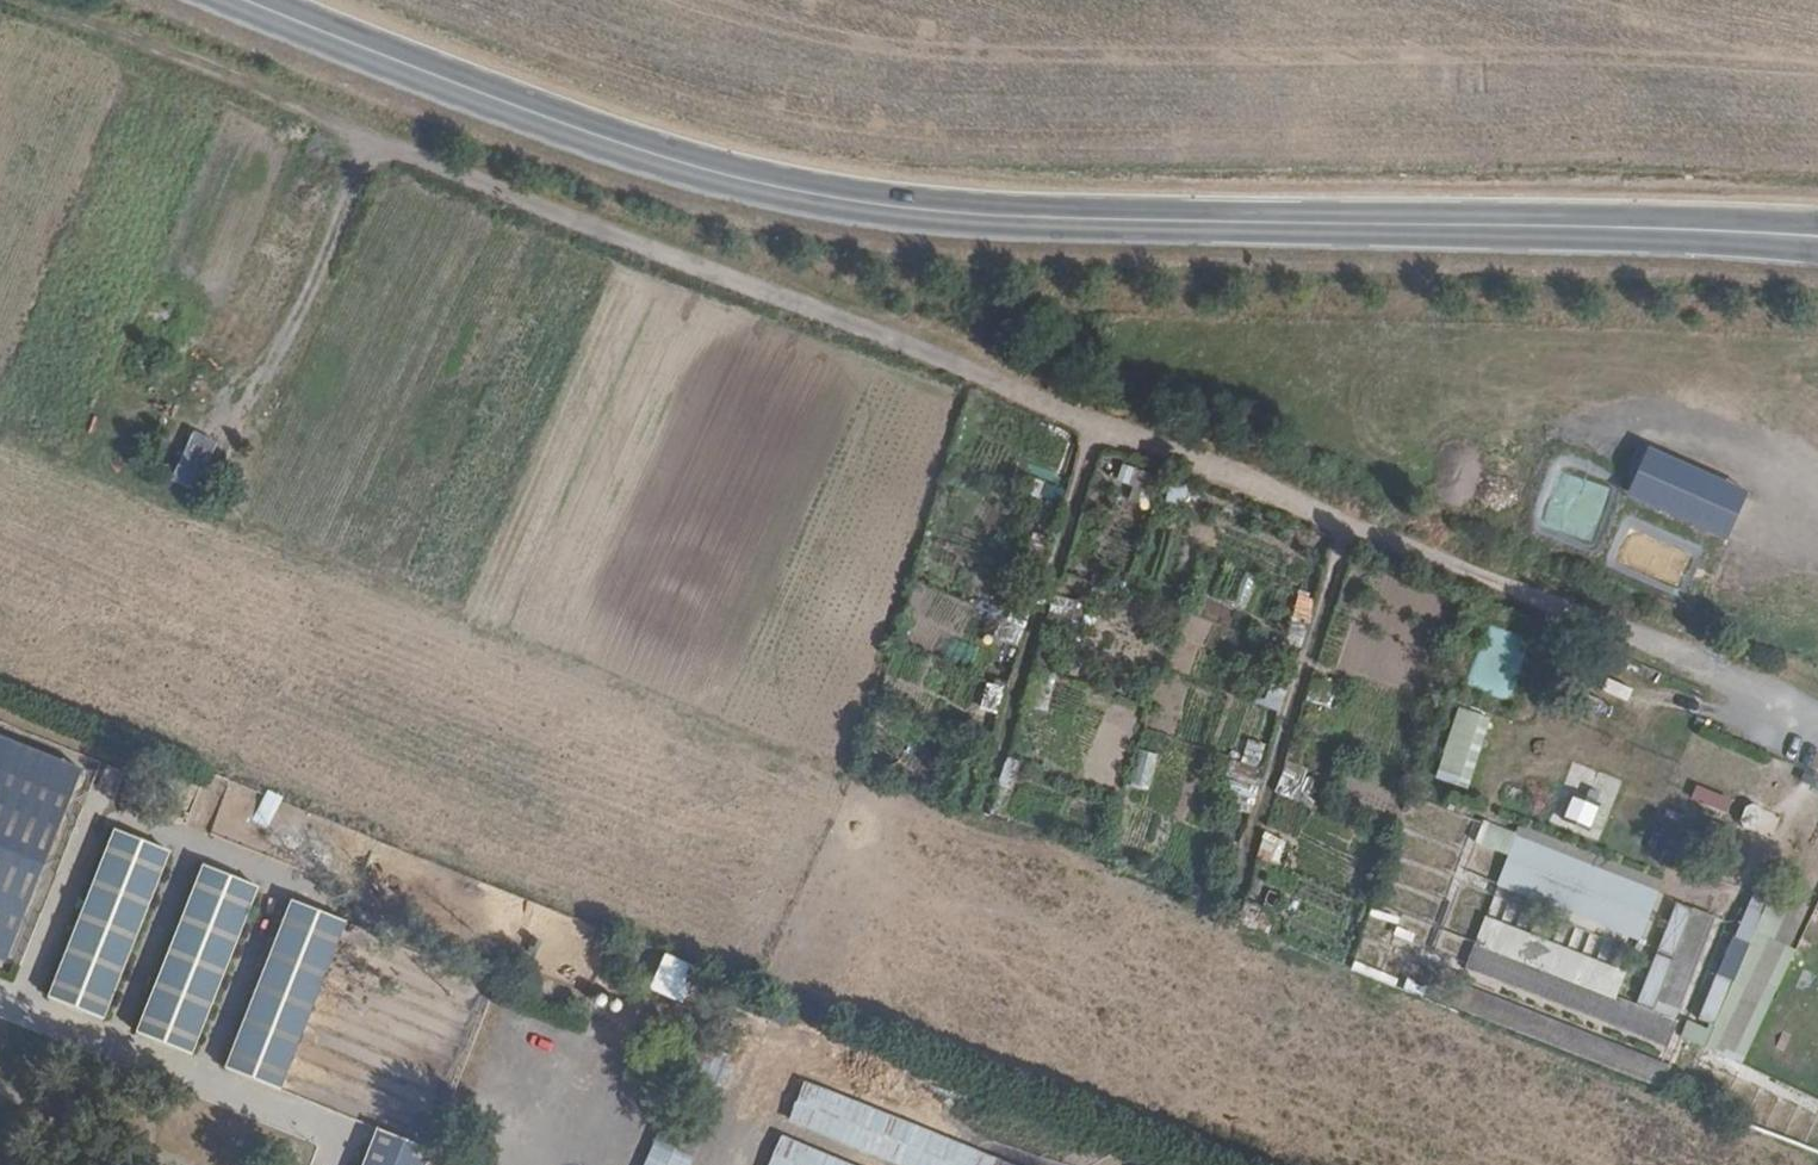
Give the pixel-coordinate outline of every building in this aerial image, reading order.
[(193,496),(220,446),(194,432),(167,482),(193,496)] [(1727,538),(1747,490),(1648,448),(1629,497),(1727,538)] [(1145,493),(1151,474),(1121,465),(1115,484),(1145,493)] [(1233,606),(1258,612),(1266,578),(1241,572),(1233,606)] [(1053,596),(1045,621),(1075,630),(1083,605),(1053,596)] [(1296,598),(1291,623),(1309,626),(1313,601),(1296,598)] [(1466,688),(1513,701),(1530,637),(1483,624),(1466,688)] [(1033,669),(1023,708),(1048,714),(1058,675),(1033,669)] [(1311,680),(1306,705),(1336,711),(1341,686),(1311,680)] [(979,712),(998,715),(1003,687),(985,683),(979,712)] [(1416,775),(1468,792),(1491,718),(1456,707),(1437,766),(1420,760),(1416,775)] [(0,736),(0,959),(6,962),(83,769),(0,736)] [(1139,748),(1128,788),(1148,793),(1158,754),(1139,748)] [(1305,799),(1305,769),(1279,769),(1280,799),(1305,799)] [(1720,819),(1728,799),(1694,786),(1687,807),(1720,819)] [(1588,833),(1599,805),(1570,794),(1559,823),(1588,833)] [(47,997),(105,1018),(167,847),(109,826),(47,997)] [(1621,929),(1639,883),(1499,828),(1481,874),(1621,929)] [(196,861),(136,1033),(195,1053),(255,882),(196,861)] [(1659,934),(1677,887),(1661,881),(1644,928),(1659,934)] [(1747,922),(1755,901),(1727,890),(1702,955),(1699,955),(1681,1001),(1697,1008),(1732,917),(1747,922)] [(1676,894),(1641,983),(1670,995),(1705,905),(1676,894)] [(224,1067),(281,1088),(344,918),(287,897),(224,1067)] [(1237,924),(1267,936),(1275,917),(1245,905),(1237,924)] [(1670,995),(1641,983),(1640,983),(1623,977),(1466,914),(1456,939),(1661,1018),(1670,995)] [(1704,1036),(1749,926),(1734,920),(1690,1031),(1704,1036)] [(1623,977),(1640,983),(1658,936),(1642,930),(1623,977)] [(1724,1044),(1776,937),(1762,931),(1710,1039),(1724,1044)] [(721,1087),(736,1059),(717,1049),(702,1077),(721,1087)] [(802,1081),(786,1123),(898,1164),(1026,1164),(802,1081)] [(638,1164),(689,1164),(701,1133),(656,1116),(638,1164)] [(378,1126),(363,1164),(427,1164),(434,1148),(378,1126)] [(767,1164),(857,1164),(778,1135),(767,1164)] [(311,1149),(283,1138),(273,1164),(306,1164),(311,1149)]
